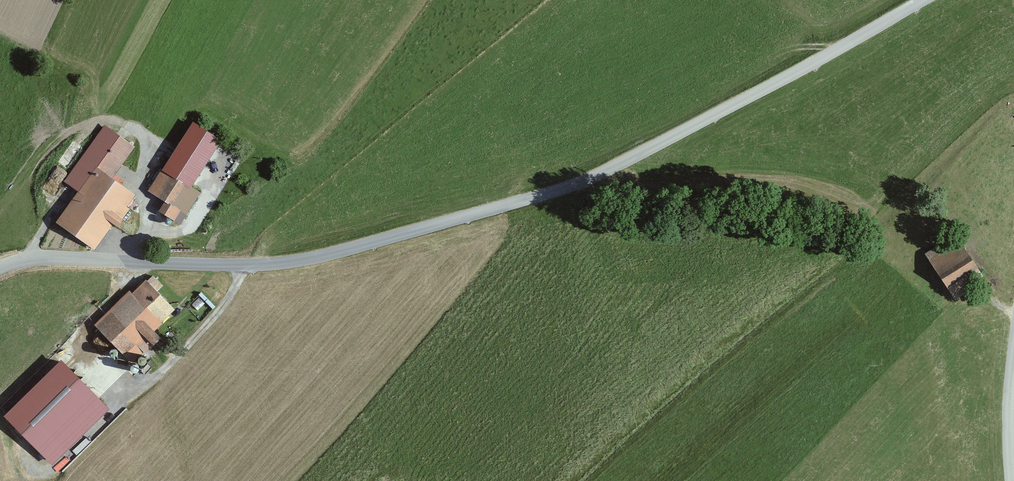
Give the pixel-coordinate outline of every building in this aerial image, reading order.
[(91,244),(129,193),(108,178),(131,147),(105,128),(66,181),(81,193),(60,221),(91,244)] [(169,160),(147,194),(167,207),(189,172),(169,160)] [(162,207),(159,215),(171,219),(174,211),(162,207)] [(941,282),(954,299),(976,282),(963,265),(941,282)] [(172,308),(145,282),(98,329),(125,355),(172,308)] [(110,410),(61,361),(2,419),(51,468),(110,410)]
